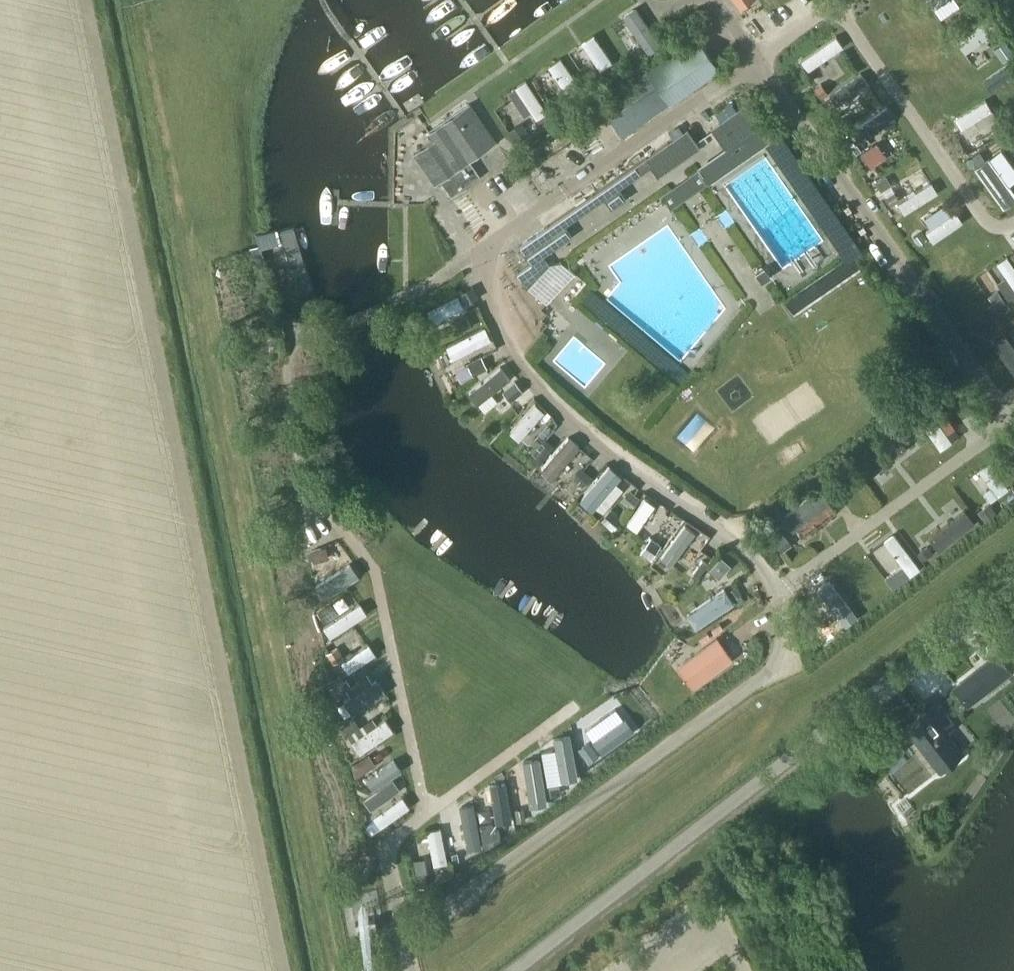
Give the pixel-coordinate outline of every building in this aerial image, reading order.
[(739,9),(752,0),(733,0),(739,9)] [(634,55),(657,45),(640,8),(617,18),(634,55)] [(646,67),(669,102),(720,69),(718,67),(725,62),(720,54),(712,59),(696,34),(646,67)] [(561,55),(548,64),(567,91),(556,99),(566,113),(590,96),(561,55)] [(605,82),(616,74),(610,65),(599,73),(605,82)] [(646,67),(597,99),(621,135),(669,102),(646,67)] [(989,84),(995,95),(1013,84),(1013,69),(989,84)] [(531,123),(549,111),(526,77),(508,90),(531,123)] [(820,83),(814,88),(821,98),(833,89),(829,84),(824,88),(820,83)] [(988,97),(956,116),(963,128),(995,110),(988,97)] [(428,131),(434,140),(414,154),(435,184),(441,180),(451,194),(479,175),(469,160),(496,142),(469,103),(428,131)] [(725,148),(760,124),(746,104),(711,128),(725,148)] [(889,104),(851,128),(859,141),(897,117),(889,104)] [(518,145),(531,136),(521,122),(508,131),(518,145)] [(658,176),(700,147),(687,129),(519,246),(531,263),(516,273),(527,288),(549,264),(543,256),(572,235),(565,225),(604,198),(611,209),(626,198),(619,188),(651,166),(658,176)] [(972,148),(993,140),(990,131),(968,139),(972,148)] [(876,143),(861,154),(871,168),(886,158),(876,143)] [(698,190),(708,183),(699,169),(689,176),(698,190)] [(891,184),(886,176),(876,182),(881,191),(891,184)] [(933,180),(898,200),(906,213),(940,193),(933,180)] [(671,209),(682,201),(672,188),(662,195),(671,209)] [(891,205),(899,200),(894,192),(886,197),(891,205)] [(998,260),(1007,274),(997,280),(1011,300),(1013,298),(1013,261),(1009,253),(998,260)] [(787,300),(797,315),(864,273),(854,257),(787,300)] [(473,286),(460,292),(465,303),(478,297),(473,286)] [(989,297),(996,308),(1008,300),(1000,289),(989,297)] [(591,292),(586,305),(600,311),(605,299),(591,292)] [(434,324),(466,307),(460,294),(427,311),(434,324)] [(446,342),(452,357),(493,341),(488,326),(446,342)] [(483,354),(469,360),(475,373),(488,367),(483,354)] [(482,410),(499,400),(493,388),(511,377),(504,365),(468,388),(482,410)] [(515,382),(503,391),(511,401),(523,393),(515,382)] [(939,449),(962,437),(942,399),(919,410),(939,449)] [(538,401),(510,428),(520,438),(548,411),(538,401)] [(697,451),(718,429),(703,414),(682,436),(697,451)] [(550,475),(582,446),(571,434),(540,464),(550,475)] [(530,455),(540,463),(556,444),(546,436),(530,455)] [(992,459),(977,469),(997,498),(1012,488),(992,459)] [(617,479),(622,473),(610,463),(582,496),(602,513),(625,486),(617,479)] [(571,477),(583,487),(592,476),(580,466),(571,477)] [(794,528),(832,501),(821,487),(784,513),(794,528)] [(628,522),(639,530),(659,504),(647,495),(628,522)] [(682,517),(665,559),(680,565),(697,523),(682,517)] [(790,545),(782,535),(773,541),(781,552),(790,545)] [(651,537),(640,551),(650,559),(661,545),(651,537)] [(325,546),(310,550),(314,563),(329,558),(325,546)] [(353,563),(315,580),(322,595),(360,578),(353,563)] [(894,587),(909,575),(901,565),(892,573),(894,575),(888,580),(894,587)] [(694,625),(736,606),(729,589),(687,608),(694,625)] [(331,603),(317,612),(323,622),(337,613),(331,603)] [(360,628),(339,636),(344,647),(364,639),(360,628)] [(342,660),(351,672),(377,652),(368,640),(342,660)] [(326,653),(333,664),(344,657),(338,646),(326,653)] [(972,673),(987,692),(1012,672),(998,654),(972,673)] [(353,689),(347,678),(333,687),(340,697),(353,689)] [(939,772),(963,753),(947,732),(957,725),(939,702),(905,728),(939,772)] [(361,752),(396,731),(387,716),(365,729),(356,715),(343,723),(361,752)] [(631,734),(621,719),(610,727),(603,717),(579,733),(597,758),(631,734)] [(885,764),(904,749),(893,735),(874,750),(885,764)] [(558,742),(565,775),(579,772),(572,739),(558,742)] [(376,764),(368,753),(352,764),(355,778),(376,764)] [(544,756),(529,757),(531,799),(546,799),(544,756)] [(379,785),(404,769),(397,757),(372,773),(379,785)] [(486,823),(512,819),(507,780),(492,781),(494,797),(483,798),(486,823)] [(548,784),(550,795),(561,793),(559,782),(548,784)] [(477,803),(463,804),(466,838),(480,837),(477,803)] [(428,828),(433,864),(448,863),(443,826),(428,828)] [(375,920),(355,924),(357,935),(377,932),(375,920)]
